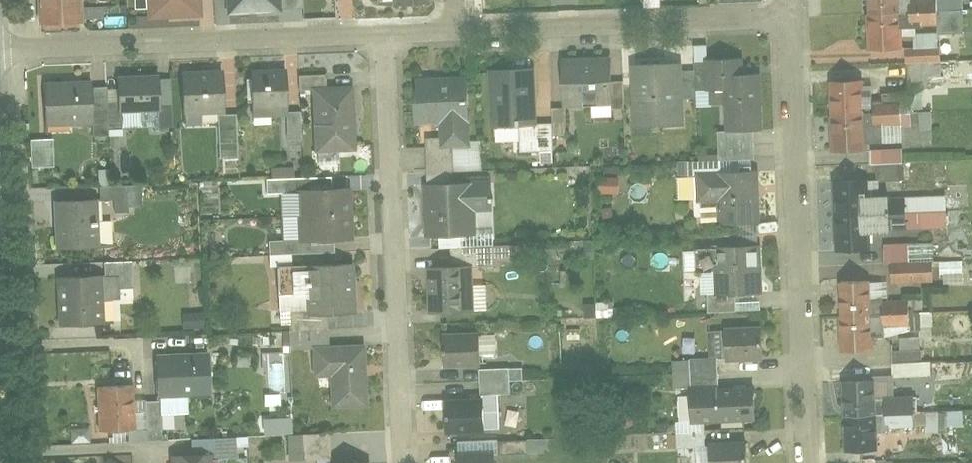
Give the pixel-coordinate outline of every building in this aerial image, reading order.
[(82,31),(80,0),(44,0),(45,33),(82,31)] [(154,19),(199,17),(198,0),(153,0),(154,19)] [(303,19),(302,0),(223,0),(223,4),(215,4),(216,23),(303,19)] [(901,8),(901,0),(874,0),(873,54),(904,54),(904,29),(952,29),(953,8),(901,8)] [(934,96),(933,49),(908,49),(909,97),(934,96)] [(696,94),(715,94),(715,139),(754,138),(754,75),(732,75),(731,54),(695,54),(696,94)] [(674,61),(627,63),(629,122),(676,121),(674,61)] [(607,64),(559,65),(560,101),(608,100),(607,64)] [(530,123),(528,65),(485,67),(487,125),(530,123)] [(470,234),(463,69),(412,71),(413,113),(437,112),(438,149),(422,150),(425,236),(470,234)] [(286,110),(286,75),(247,74),(246,110),(286,110)] [(867,159),(867,131),(908,131),(908,104),(865,104),(865,78),(837,78),(837,159),(867,159)] [(158,114),(159,80),(119,80),(118,114),(158,114)] [(226,111),(226,80),(184,80),(184,111),(226,111)] [(348,156),(347,84),(306,85),(307,157),(348,156)] [(44,127),(102,127),(102,88),(44,88),(44,127)] [(29,138),(30,165),(52,164),(51,137),(29,138)] [(903,178),(903,147),(869,147),(869,165),(878,165),(878,178),(903,178)] [(751,229),(751,173),(694,172),(693,202),(717,203),(717,228),(751,229)] [(869,182),(840,182),(840,260),(870,260),(870,228),(909,228),(909,200),(869,200),(869,182)] [(126,206),(141,205),(140,183),(98,185),(99,198),(113,198),(113,212),(126,211),(126,206)] [(348,242),(347,187),(293,188),(294,242),(348,242)] [(106,247),(106,210),(60,210),(60,247),(106,247)] [(751,293),(750,243),(708,244),(709,294),(751,293)] [(525,258),(525,244),(494,245),(495,260),(525,258)] [(478,313),(477,255),(437,256),(438,314),(478,313)] [(837,290),(838,362),(886,362),(886,343),(907,342),(907,312),(887,312),(887,292),(931,292),(930,257),(883,257),(884,289),(837,290)] [(108,317),(107,262),(65,262),(66,318),(108,317)] [(354,316),(354,265),(301,265),(301,316),(354,316)] [(337,350),(337,327),(287,328),(287,361),(326,360),(327,411),(362,410),(361,349),(337,350)] [(766,369),(767,338),(724,337),(724,369),(766,369)] [(485,346),(449,346),(449,381),(485,381),(485,346)] [(264,353),(266,392),(285,391),(283,352),(264,353)] [(209,390),(209,353),(154,353),(154,389),(209,390)] [(136,376),(96,376),(96,435),(136,435),(136,376)] [(880,385),(850,385),(850,460),(880,460),(880,431),(932,431),(932,409),(906,409),(906,400),(880,400),(880,385)] [(760,400),(720,400),(720,427),(760,427),(760,400)] [(486,443),(485,407),(451,408),(452,444),(486,443)] [(261,417),(262,433),(291,432),(290,415),(261,417)] [(330,444),(286,448),(287,462),(332,462),(330,444)] [(753,453),(702,453),(702,462),(753,462),(753,453)]
